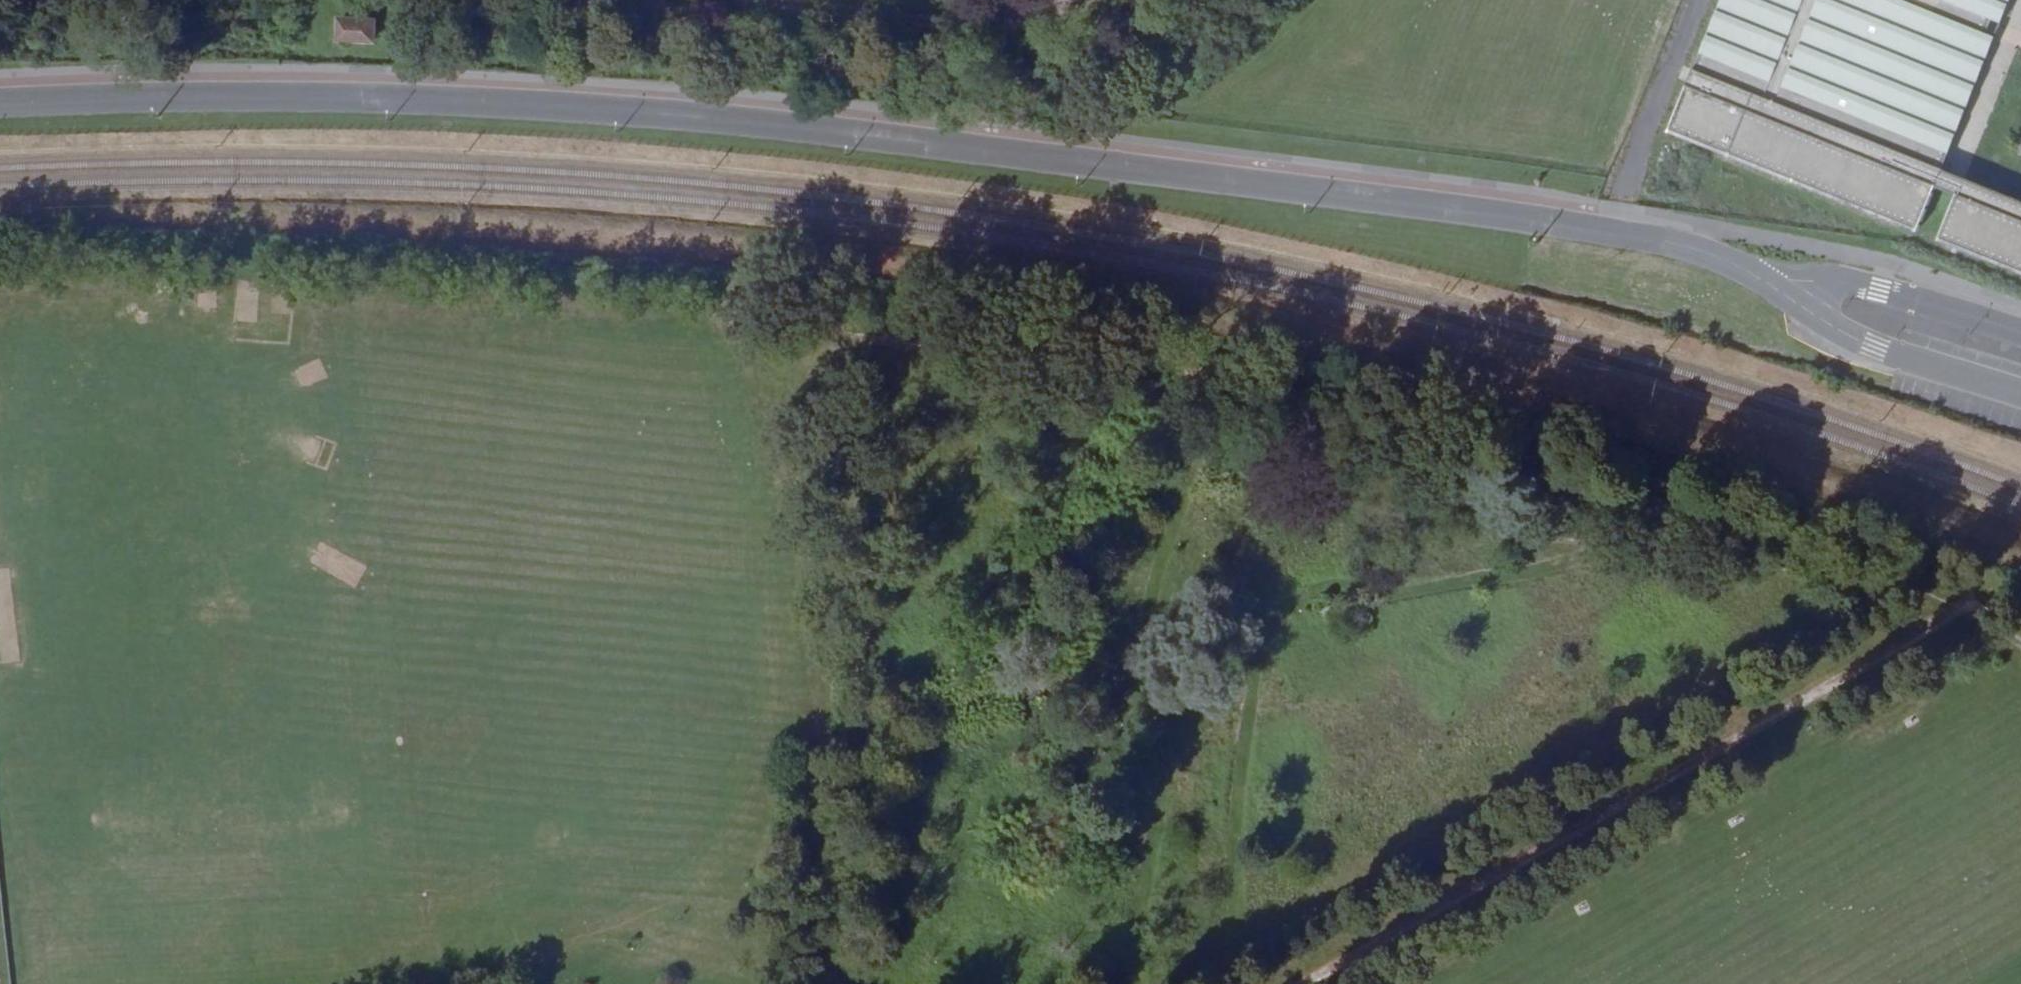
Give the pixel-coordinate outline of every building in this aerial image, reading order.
[(1941,164),(1995,34),(1986,30),(1992,14),(2002,18),(2009,0),(1719,0),(1671,117),(1916,219),(1934,176),(1954,184),(1937,226),(2020,261),(2020,197),(1941,164)] [(366,42),(364,10),(322,9),(325,43),(366,42)]
